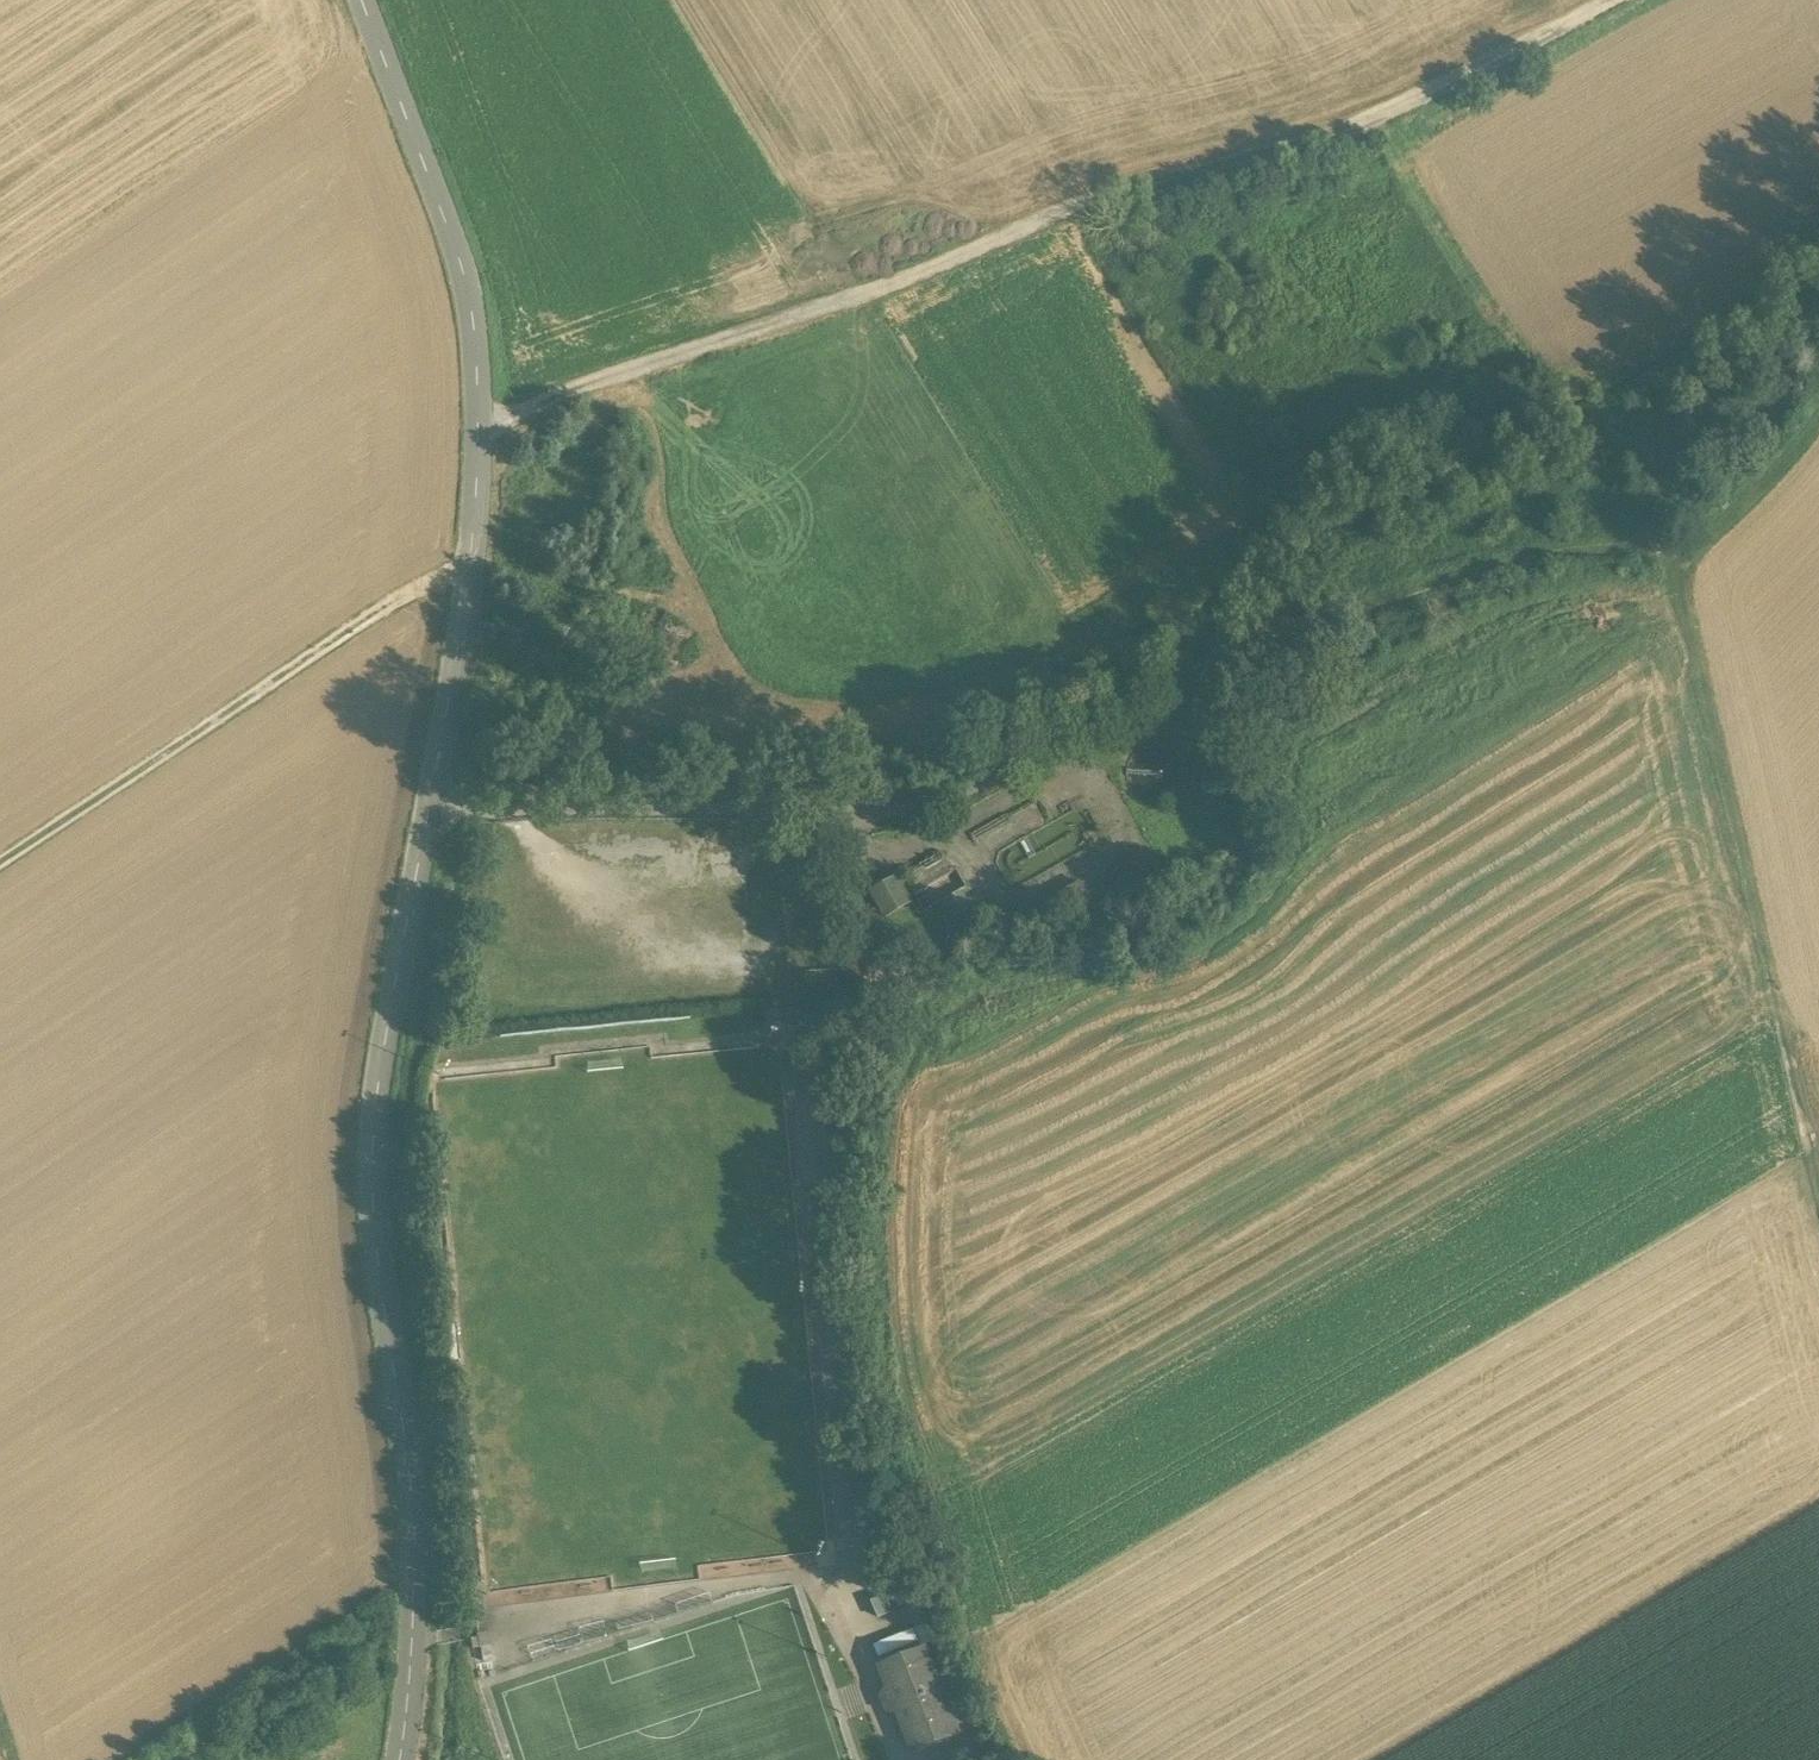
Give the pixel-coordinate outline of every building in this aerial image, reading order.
[(1164,808),(1176,804),(1185,797),(1191,786),(1193,775),(1191,763),(1185,753),(1176,745),(1165,741),(1153,741),(1142,745),(1133,753),(1127,763),(1125,774),(1127,786),(1133,796),(1142,804),(1153,808),(1164,808)] [(1097,844),(1081,809),(1000,848),(1017,883),(1065,861),(1065,859),(1097,844)] [(1130,895),(1137,892),(1141,886),(1141,878),(1138,872),(1132,868),(1125,867),(1118,870),(1114,877),(1113,884),(1117,891),(1123,895),(1130,895)] [(896,878),(871,892),(885,917),(910,903),(896,878)] [(1043,904),(1053,923),(1092,902),(1082,883),(1043,904)] [(924,1652),(882,1669),(914,1752),(957,1735),(924,1652)]
